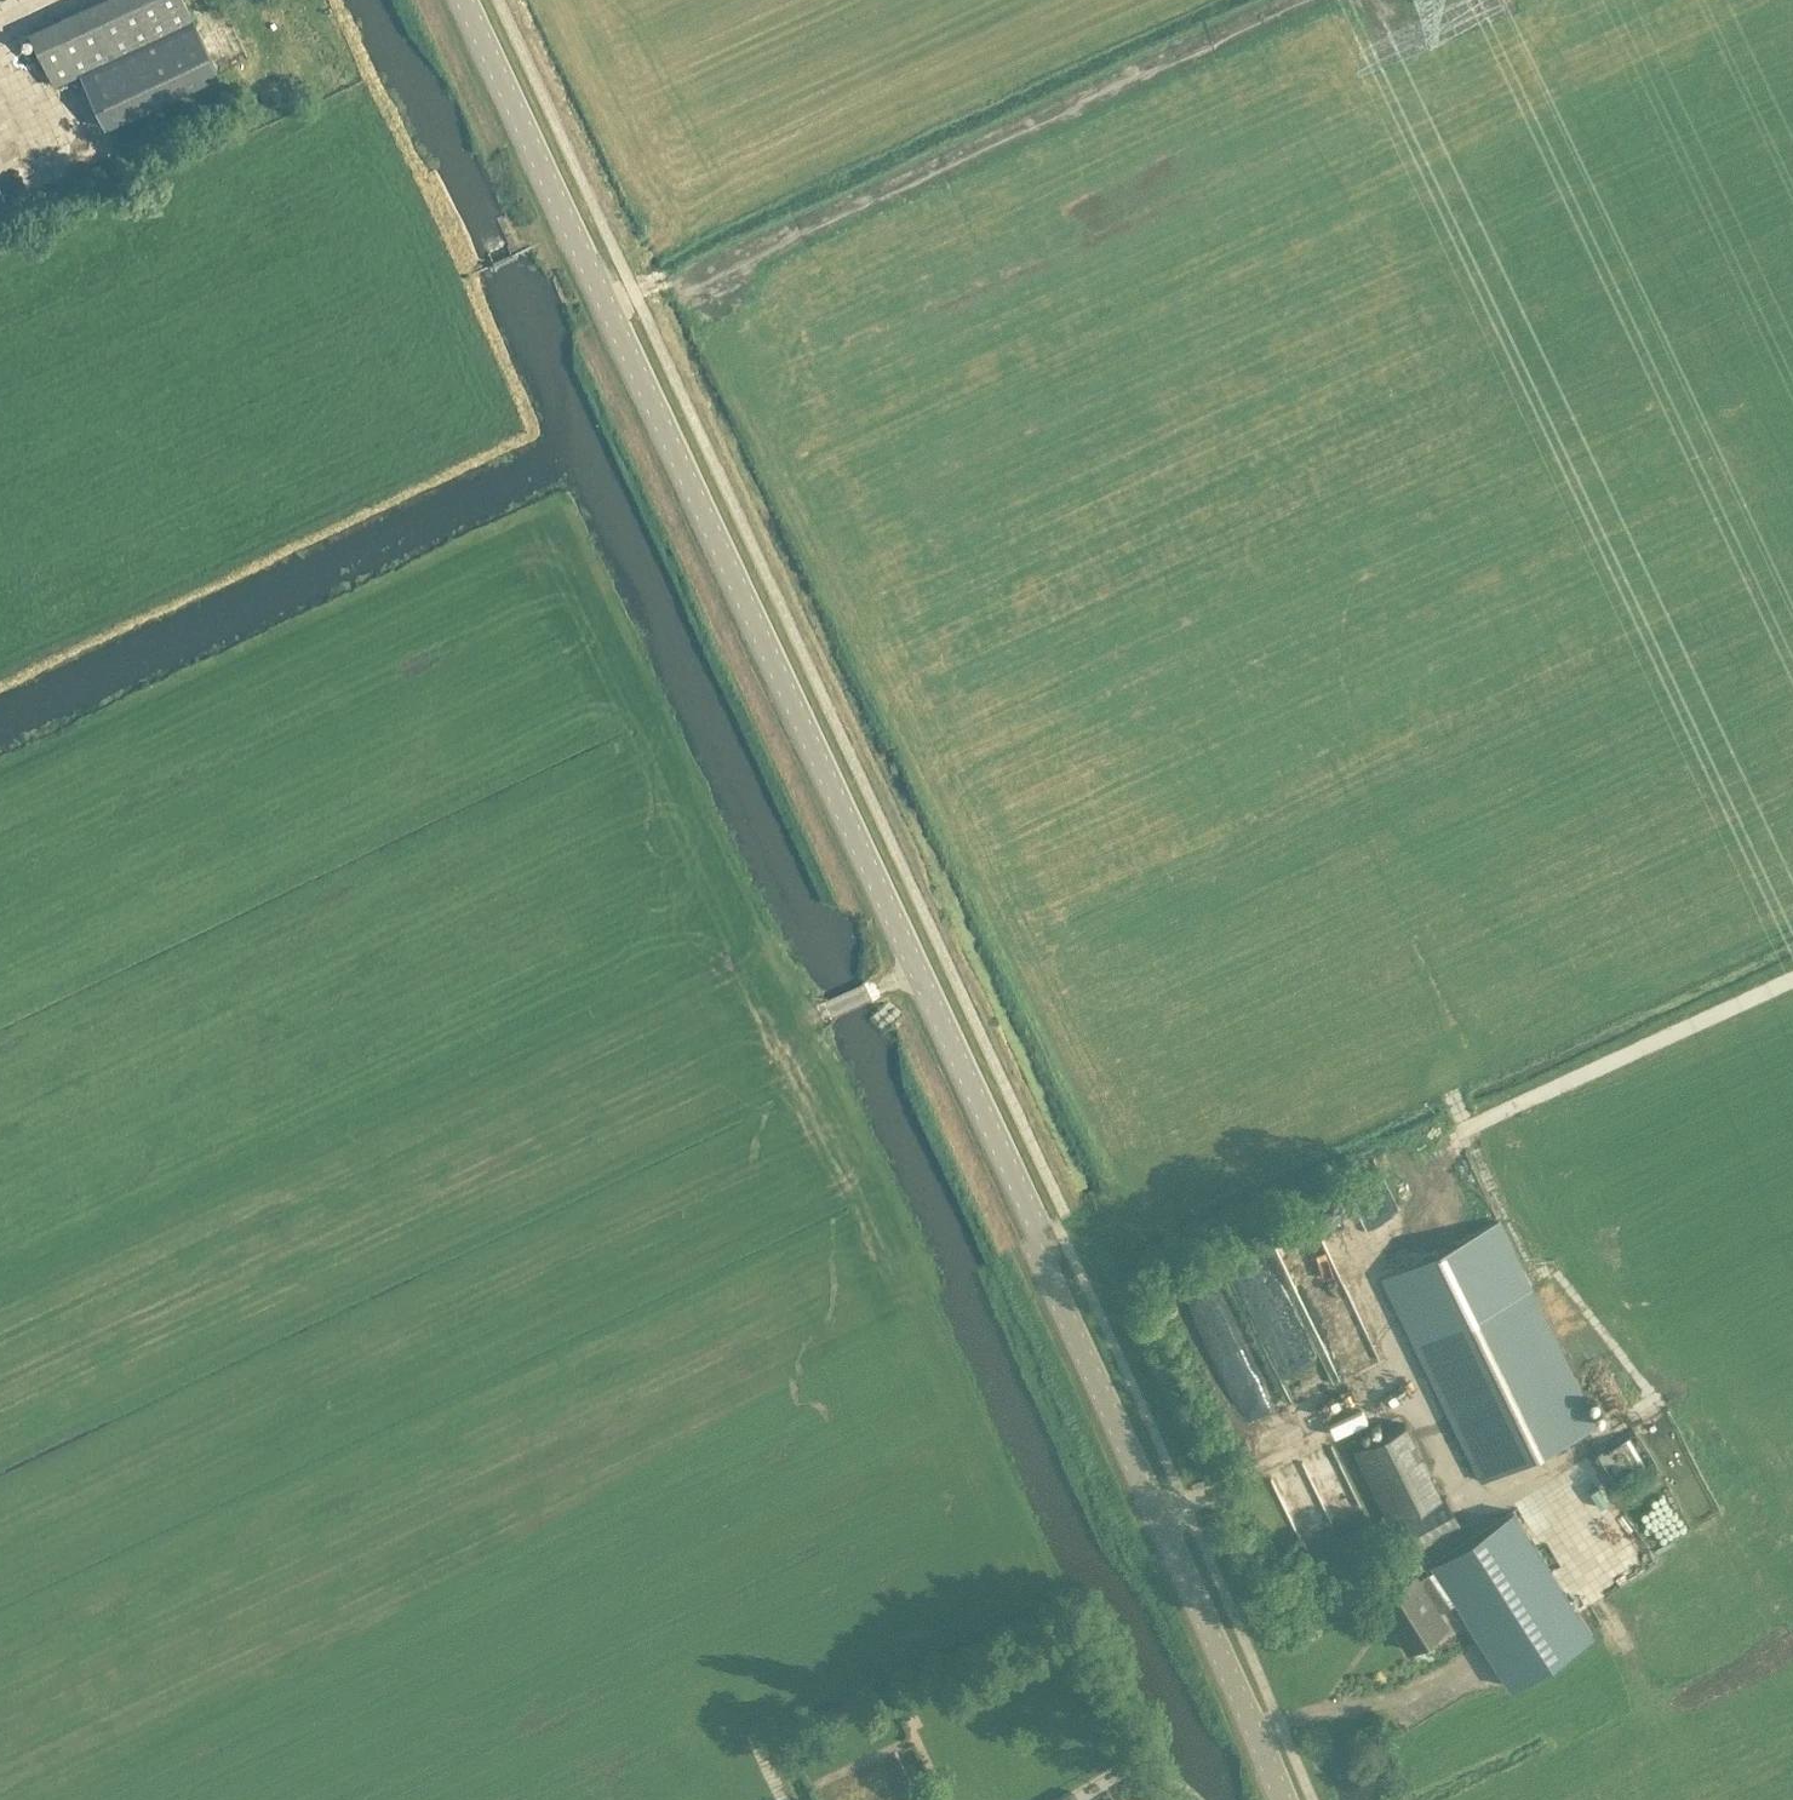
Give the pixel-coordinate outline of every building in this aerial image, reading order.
[(181,0),(100,0),(28,34),(53,87),(79,74),(191,22),(181,0)] [(191,22),(79,74),(104,128),(216,75),(191,22)] [(1454,1231),(1487,1297),(1419,1329),(1486,1465),(1601,1409),(1502,1207),(1454,1231)] [(1253,1242),(1302,1370),(1335,1358),(1285,1229),(1253,1242)] [(1289,1341),(1270,1350),(1229,1261),(1207,1271),(1264,1394),(1305,1375),(1289,1341)] [(1392,1324),(1368,1297),(1346,1317),(1371,1343),(1392,1324)] [(1286,1397),(1300,1426),(1331,1412),(1318,1383),(1286,1397)] [(1450,1482),(1446,1484),(1410,1409),(1357,1435),(1393,1509),(1408,1502),(1422,1530),(1463,1510),(1450,1482)] [(1514,1497),(1433,1550),(1436,1555),(1435,1556),(1456,1589),(1457,1588),(1512,1672),(1593,1619),(1560,1568),(1552,1556),(1514,1497)] [(1421,1559),(1380,1585),(1411,1635),(1452,1608),(1444,1596),(1456,1589),(1435,1556),(1424,1563),(1421,1559)]
